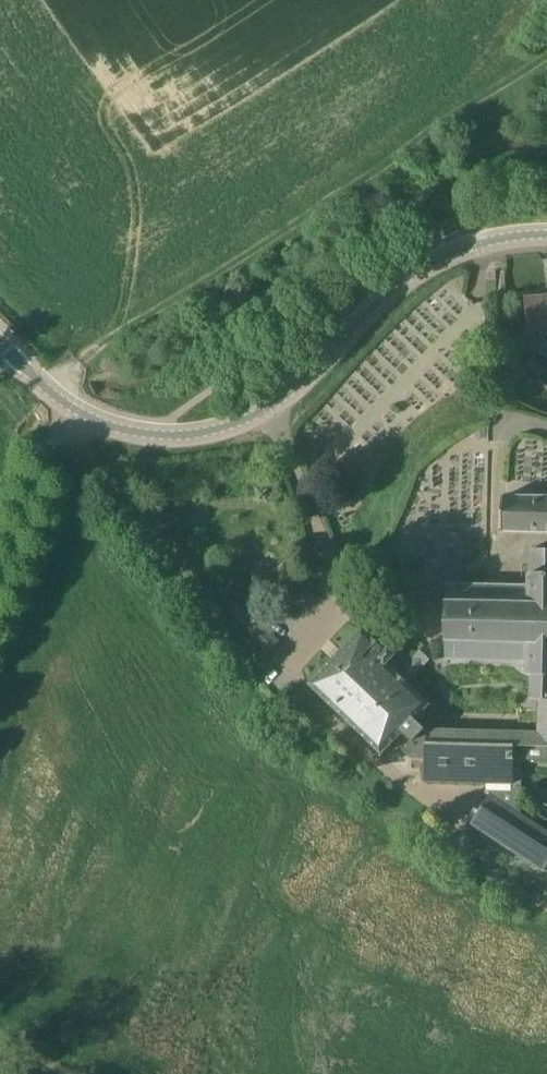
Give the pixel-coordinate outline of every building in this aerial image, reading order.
[(526,297),(529,333),(546,332),(546,295),(526,297)] [(256,479),(260,488),(273,482),(269,473),(256,479)] [(502,530),(530,531),(546,531),(546,496),(502,495),(502,530)] [(530,547),(529,584),(448,582),(447,658),(529,658),(529,673),(534,673),(533,697),(541,697),(546,698),(546,547),(530,547)] [(282,642),(263,623),(250,637),(269,656),(282,642)] [(428,729),(419,719),(432,703),(388,666),(398,654),(391,648),(390,649),(367,626),(311,684),(384,753),(405,731),(415,740),(406,750),(414,757),(427,758),(428,729)] [(515,783),(517,744),(546,745),(546,698),(541,697),(540,731),(428,729),(427,758),(426,780),(515,783)] [(471,824),(544,872),(546,868),(546,831),(515,810),(490,795),(471,824)]
